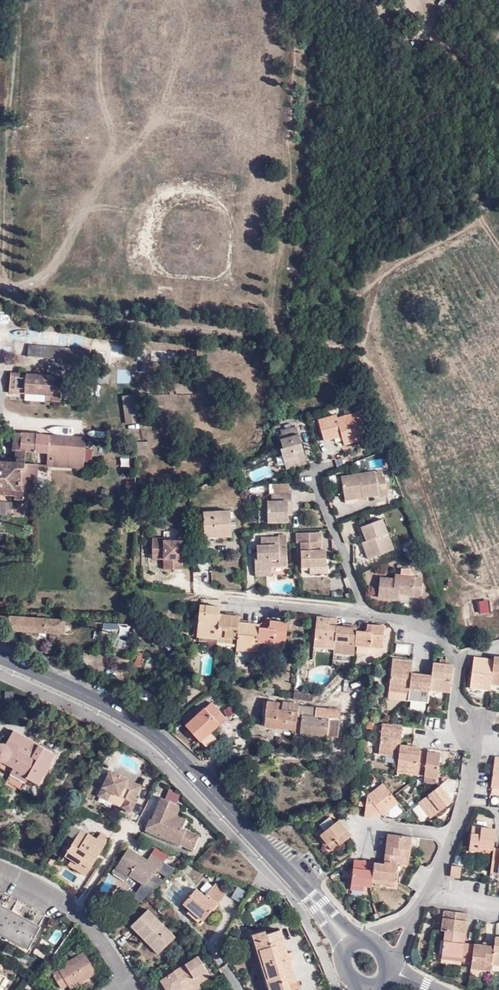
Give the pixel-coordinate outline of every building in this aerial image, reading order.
[(71,334),(70,346),(82,347),(83,335),(71,334)] [(27,356),(87,363),(89,350),(28,343),(27,356)] [(121,355),(120,344),(110,345),(112,356),(121,355)] [(95,365),(103,366),(105,352),(97,351),(95,365)] [(112,383),(132,382),(131,368),(111,369),(112,383)] [(10,391),(43,394),(52,395),(50,401),(60,401),(62,376),(11,373),(10,391)] [(122,394),(124,423),(140,422),(138,393),(122,394)] [(343,405),(344,413),(356,410),(355,403),(343,405)] [(323,439),(334,438),(333,433),(341,431),(342,436),(343,443),(365,438),(360,413),(337,417),(336,415),(319,419),(323,439)] [(279,447),(284,464),(304,458),(295,425),(279,430),(280,434),(277,435),(281,447),(279,447)] [(83,461),(85,438),(14,433),(13,449),(16,450),(26,450),(46,452),(51,452),(50,466),(82,468),(83,461)] [(91,438),(85,438),(83,461),(90,461),(91,438)] [(145,447),(136,446),(136,464),(144,465),(145,447)] [(26,450),(16,450),(16,459),(26,459),(26,450)] [(284,464),(285,467),(306,463),(304,458),(284,464)] [(16,459),(15,464),(0,463),(0,493),(13,494),(13,498),(35,499),(37,465),(26,464),(26,459),(16,459)] [(342,476),(344,492),(362,490),(364,494),(379,492),(380,495),(387,493),(386,476),(376,476),(375,471),(342,476)] [(286,500),(290,496),(290,492),(271,491),(270,500),(266,499),(266,520),(285,520),(286,513),(286,500)] [(164,511),(182,502),(179,496),(161,506),(164,511)] [(13,501),(0,500),(0,512),(12,514),(13,501)] [(155,521),(150,511),(141,516),(141,528),(155,521)] [(216,534),(230,534),(230,511),(204,512),(205,538),(216,538),(216,534)] [(382,516),(366,523),(362,524),(364,532),(366,538),(368,545),(364,548),(367,556),(394,548),(382,516)] [(362,524),(366,523),(365,520),(356,524),(358,534),(364,532),(362,524)] [(286,563),(285,546),(277,546),(277,544),(285,544),(285,533),(277,534),(277,535),(260,536),(259,544),(256,544),(256,550),(256,557),(253,556),(253,569),(270,569),(270,564),(286,563)] [(164,555),(164,560),(170,559),(171,570),(183,570),(182,541),(164,541),(164,539),(152,539),(152,556),(164,555)] [(301,564),(309,565),(325,564),(325,549),(321,549),(316,548),(316,541),(300,541),(301,564)] [(325,564),(309,565),(309,572),(325,572),(325,564)] [(377,597),(392,600),(393,593),(398,593),(412,595),(412,596),(420,598),(422,578),(395,574),(394,579),(380,576),(377,597)] [(216,640),(219,615),(214,614),(214,607),(200,606),(197,638),(216,640)] [(10,615),(10,629),(63,633),(64,618),(10,615)] [(216,640),(216,643),(237,645),(239,623),(239,617),(219,615),(216,640)] [(317,618),(314,648),(334,650),(336,630),(336,627),(329,626),(330,619),(317,618)] [(267,619),(259,625),(259,628),(266,629),(270,627),(270,623),(270,619),(267,619)] [(368,625),(368,623),(364,622),(356,629),(356,631),(363,632),(367,630),(368,625)] [(237,645),(236,651),(257,654),(258,644),(259,628),(259,625),(239,623),(237,645)] [(258,644),(285,646),(287,624),(270,623),(270,627),(266,629),(259,628),(258,644)] [(356,631),(355,645),(358,646),(370,647),(382,648),(384,627),(368,625),(367,630),(363,632),(356,631)] [(334,650),(333,653),(354,656),(355,645),(356,631),(356,629),(343,628),(343,630),(336,630),(334,650)] [(129,650),(130,639),(113,638),(112,649),(129,650)] [(397,642),(395,652),(408,654),(410,644),(397,642)] [(370,647),(358,646),(358,652),(369,654),(370,647)] [(144,665),(145,652),(133,652),(133,665),(144,665)] [(152,670),(156,658),(147,655),(143,667),(152,670)] [(474,657),(473,665),(470,688),(489,691),(490,684),(494,660),(474,657)] [(494,660),(490,684),(498,685),(498,657),(494,657),(494,660)] [(411,674),(413,662),(392,660),(389,691),(409,694),(411,674)] [(201,673),(210,675),(212,662),(203,661),(201,673)] [(431,677),(431,679),(429,691),(450,693),(454,665),(446,664),(439,663),(439,666),(433,666),(431,677)] [(424,676),(411,674),(409,694),(408,701),(428,704),(429,691),(431,679),(424,678),(424,676)] [(351,690),(350,696),(360,698),(361,692),(351,690)] [(293,692),(292,699),(309,702),(309,696),(310,694),(293,692)] [(221,709),(231,721),(237,716),(237,715),(230,701),(221,709)] [(337,737),(335,710),(298,706),(299,704),(283,703),(283,704),(267,702),(266,711),(262,710),(262,715),(266,716),(265,726),(296,729),(297,717),(302,718),(300,733),(337,737)] [(186,726),(201,741),(211,732),(225,719),(211,704),(186,726)] [(237,716),(231,721),(230,722),(238,731),(243,726),(237,716)] [(403,726),(383,723),(379,753),(399,756),(400,748),(400,745),(403,726)] [(25,783),(28,779),(38,784),(43,775),(44,776),(51,764),(50,763),(54,754),(13,732),(5,746),(2,744),(0,744),(0,768),(10,774),(25,783)] [(211,732),(201,741),(203,744),(213,735),(211,732)] [(400,748),(399,756),(397,773),(417,775),(420,751),(420,748),(407,746),(406,749),(400,748)] [(420,751),(417,775),(424,776),(424,783),(437,784),(440,753),(420,751)] [(273,762),(267,763),(269,771),(276,769),(273,762)] [(269,771),(267,763),(251,768),(254,776),(269,771)] [(132,802),(134,798),(140,786),(110,771),(99,792),(108,797),(111,792),(125,800),(122,808),(130,812),(135,803),(132,802)] [(10,774),(9,776),(25,783),(10,774)] [(25,783),(9,776),(6,782),(22,790),(25,783)] [(367,796),(366,805),(364,817),(371,818),(371,815),(372,807),(375,806),(382,815),(385,819),(397,820),(406,813),(382,783),(367,796)] [(447,795),(440,786),(419,803),(432,819),(450,803),(445,797),(447,795)] [(162,799),(175,805),(179,797),(167,788),(162,799)] [(108,797),(99,792),(97,796),(106,801),(108,797)] [(180,807),(175,805),(162,799),(161,798),(151,820),(149,820),(146,828),(159,834),(159,836),(183,846),(188,842),(191,836),(190,831),(183,828),(186,819),(176,814),(180,807)] [(372,807),(371,815),(382,815),(375,806),(372,807)] [(325,832),(335,824),(330,818),(320,825),(325,832)] [(339,821),(335,824),(325,832),(319,837),(325,847),(328,845),(332,850),(351,836),(339,821)] [(496,838),(496,830),(473,828),(470,848),(485,849),(494,850),(495,849),(495,842),(491,842),(491,838),(496,838)] [(104,842),(97,837),(96,839),(81,830),(64,855),(71,860),(89,871),(97,858),(95,856),(98,852),(100,853),(106,843),(104,842)] [(198,835),(190,831),(191,836),(188,842),(183,846),(191,850),(198,835)] [(100,833),(97,837),(104,842),(107,837),(100,833)] [(409,857),(412,837),(388,834),(386,854),(409,857)] [(148,860),(129,849),(116,870),(128,877),(130,875),(145,884),(150,876),(152,878),(156,870),(158,871),(163,862),(152,854),(148,860)] [(453,862),(463,865),(465,856),(456,853),(453,862)] [(375,863),(373,879),(394,882),(396,864),(408,865),(409,857),(386,854),(385,862),(385,863),(378,863),(375,863)] [(89,871),(71,860),(68,865),(86,876),(89,871)] [(355,867),(354,867),(351,888),(364,890),(365,885),(371,886),(374,862),(355,860),(355,867)] [(461,867),(452,866),(451,876),(460,878),(461,867)] [(190,910),(202,920),(225,893),(215,884),(204,897),(195,889),(183,904),(190,910)] [(231,897),(239,902),(245,891),(237,887),(231,897)] [(0,904),(0,933),(28,948),(40,927),(0,904)] [(148,936),(162,951),(176,938),(149,909),(132,926),(145,939),(148,936)] [(199,924),(202,920),(190,910),(187,913),(199,924)] [(444,911),(441,931),(445,931),(465,934),(468,914),(444,911)] [(253,934),(252,934),(253,937),(268,989),(290,989),(288,983),(295,981),(289,960),(293,959),(291,952),(287,953),(279,930),(265,934),(264,931),(253,934)] [(252,934),(253,934),(253,931),(242,934),(243,940),(253,937),(252,934)] [(465,934),(445,931),(442,955),(463,958),(462,962),(472,963),(474,945),(464,944),(465,934)] [(159,954),(162,951),(148,936),(145,939),(159,954)] [(472,963),(471,968),(491,971),(492,964),(494,947),(483,946),(474,945),(472,963)] [(70,988),(95,973),(82,952),(58,968),(58,969),(52,973),(61,989),(68,984),(70,988)] [(186,989),(200,989),(202,989),(200,984),(212,977),(199,957),(161,980),(167,989),(186,989)]
